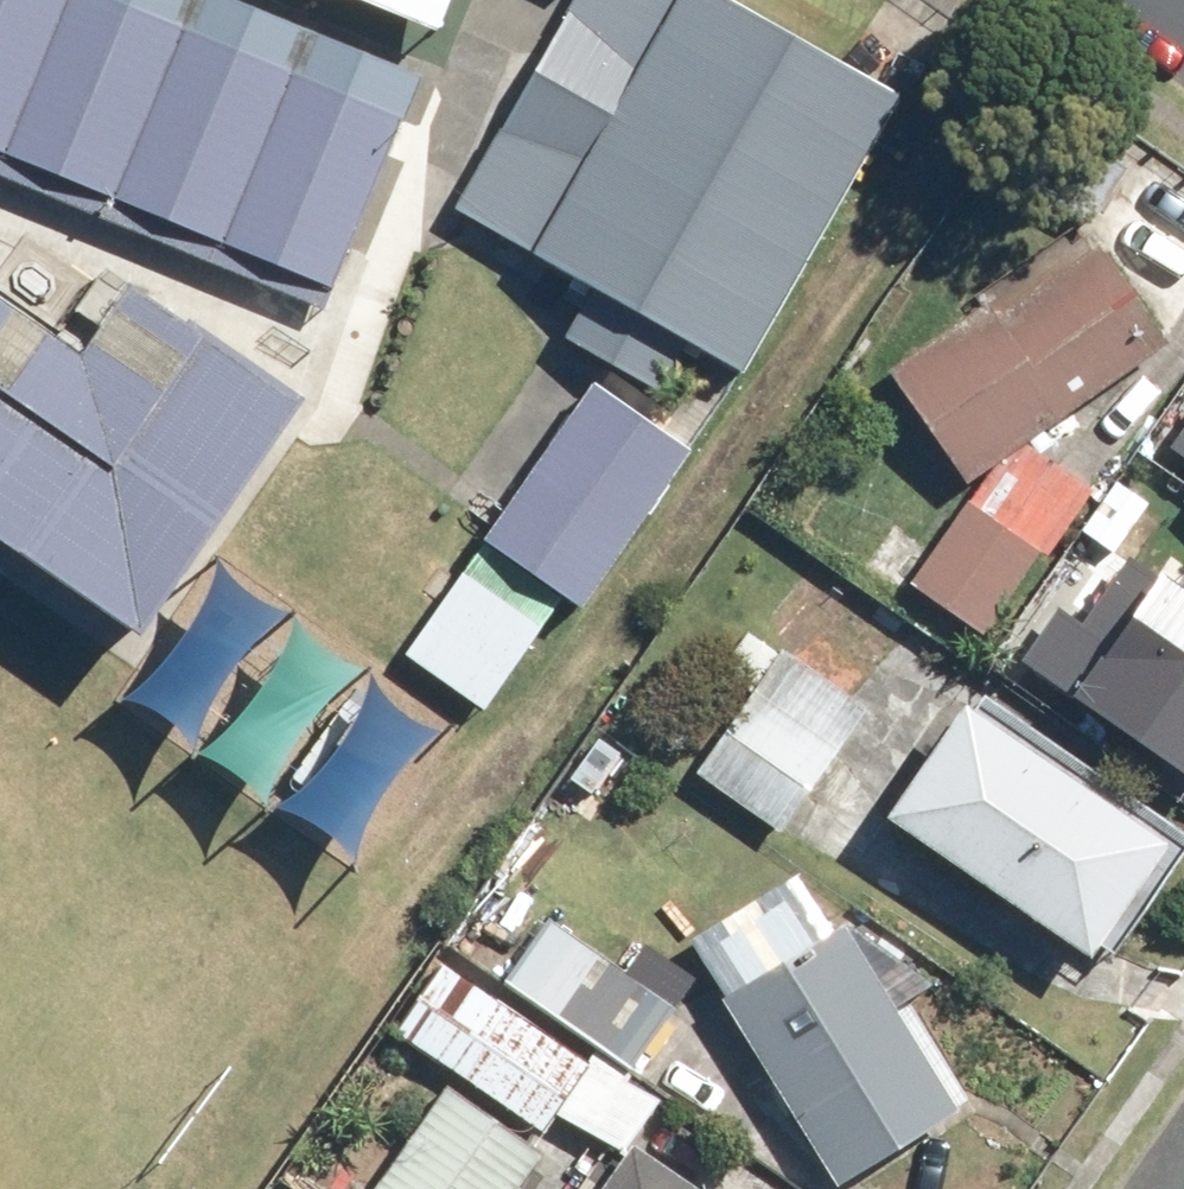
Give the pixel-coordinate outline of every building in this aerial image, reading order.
[(340,302),(424,100),(180,0),(0,0),(0,163),(340,302)] [(446,34),(458,0),(364,0),(446,34)] [(894,110),(710,0),(564,0),(436,211),(728,386),(894,110)] [(906,367),(967,460),(1150,342),(1089,248),(906,367)] [(147,608),(289,401),(123,289),(81,349),(0,294),(0,509),(147,608)] [(697,429),(592,360),(474,538),(579,608),(697,429)] [(1172,449),(1183,457),(1183,431),(1172,449)] [(975,515),(925,589),(988,632),(1039,558),(975,515)] [(1033,650),(1183,751),(1183,568),(1136,536),(1089,606),(1071,594),(1033,650)] [(781,660),(704,773),(780,825),(858,712),(781,660)] [(965,711),(896,811),(1095,948),(1165,848),(965,711)] [(541,934),(511,975),(621,1056),(651,1015),(541,934)] [(830,940),(733,1000),(845,1179),(942,1119),(830,940)] [(447,995),(421,1033),(531,1107),(557,1069),(447,995)] [(516,1156),(432,1110),(388,1188),(498,1188),(516,1156)] [(604,1188),(688,1188),(631,1150),(604,1188)]
